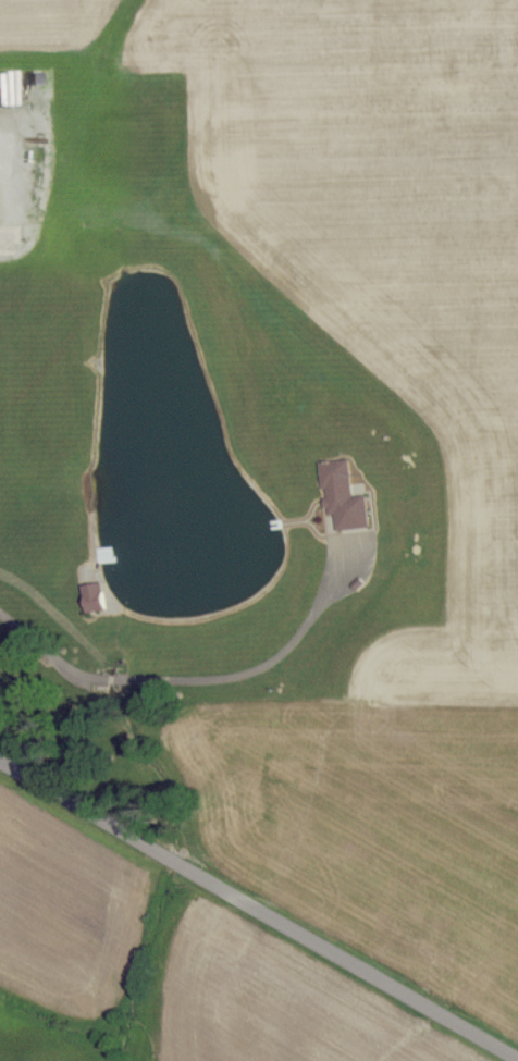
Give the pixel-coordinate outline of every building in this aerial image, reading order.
[(319,515),(329,514),(331,530),(364,527),(361,494),(347,496),(343,459),(315,462),(319,515)] [(93,562),(109,562),(109,547),(92,547),(93,562)] [(100,611),(98,583),(77,585),(79,612),(100,611)]
